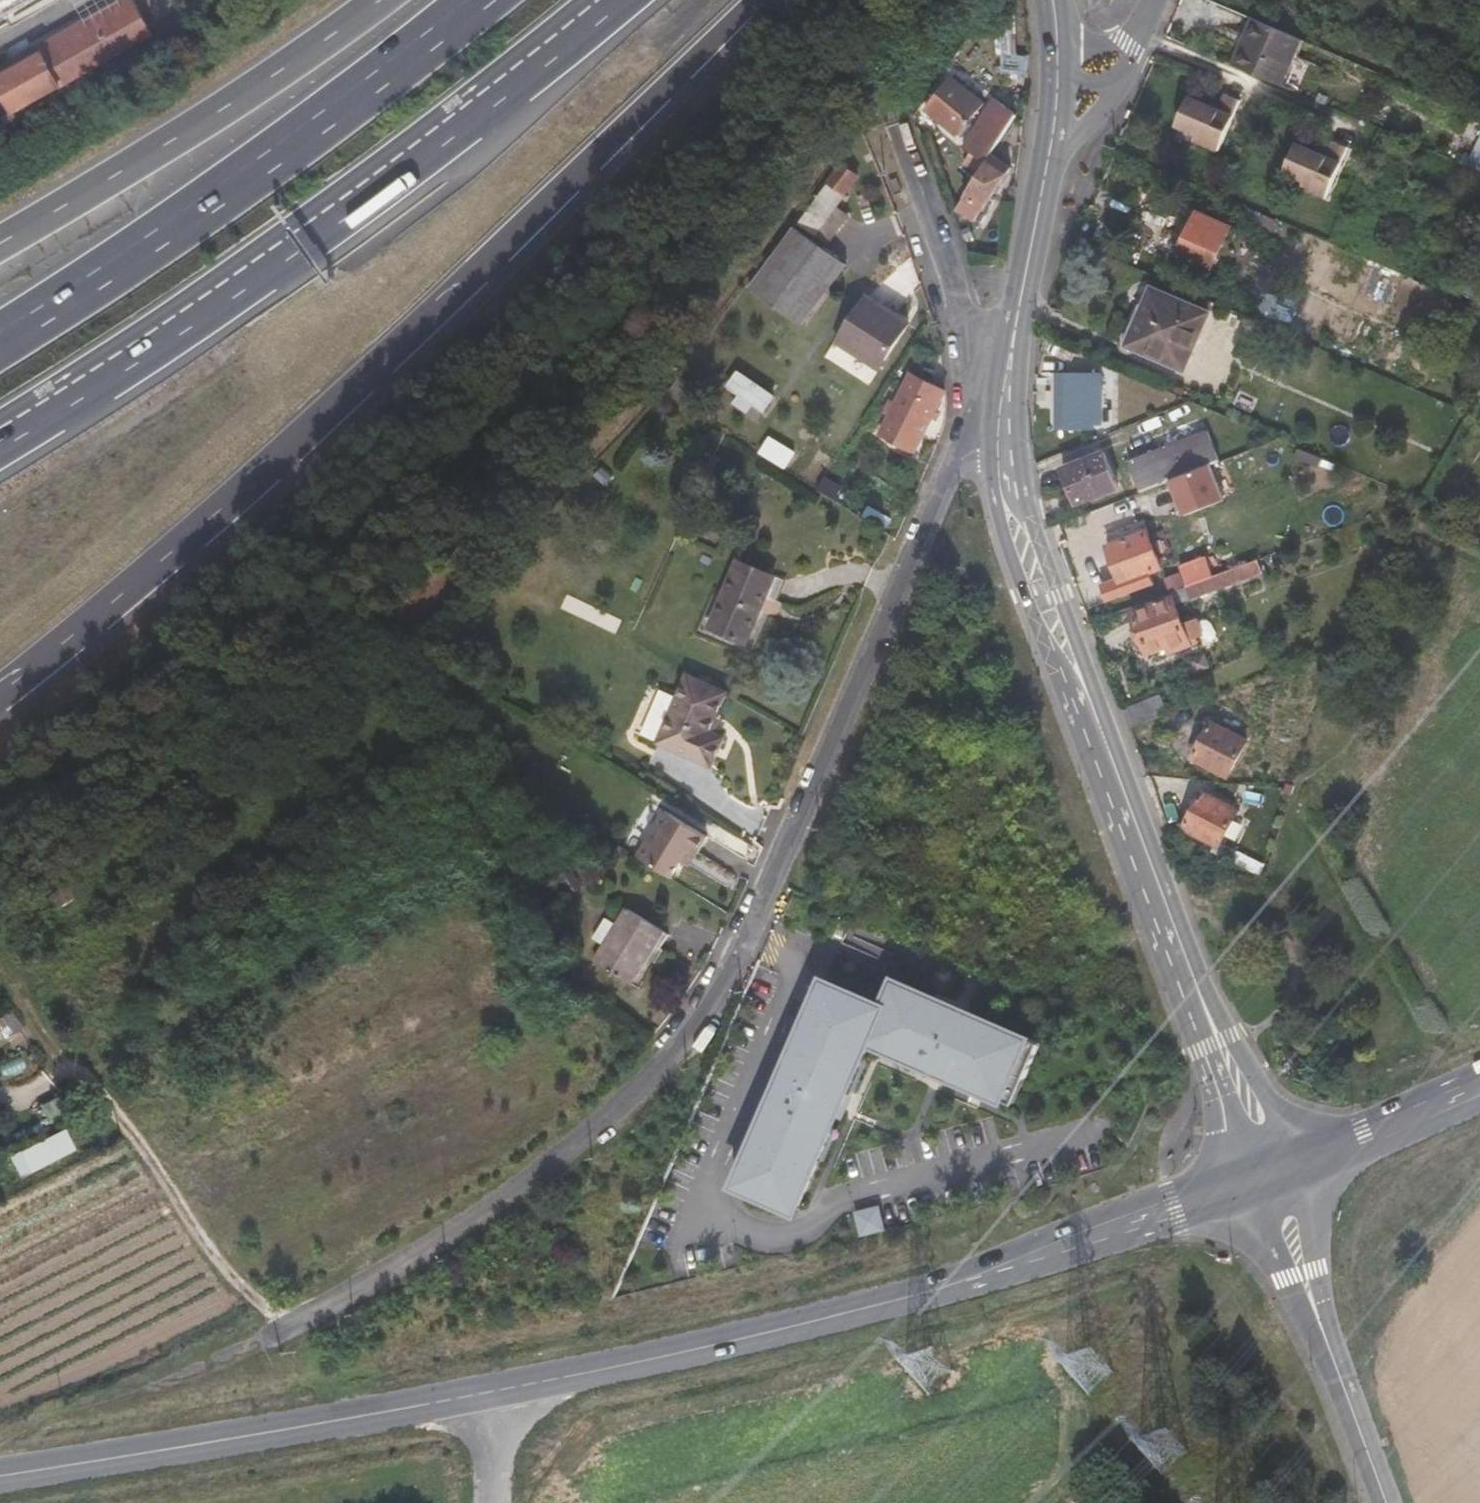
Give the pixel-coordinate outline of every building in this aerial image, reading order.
[(167,24),(153,0),(118,0),(0,68),(0,91),(12,112),(167,24)] [(1238,73),(1278,91),(1291,60),(1299,42),(1254,21),(1245,38),(1252,41),(1238,73)] [(983,43),(970,34),(961,47),(974,54),(983,43)] [(1301,65),(1309,46),(1299,42),(1291,60),(1301,65)] [(1019,93),(1019,72),(994,73),(993,88),(1019,93)] [(981,98),(949,77),(924,111),(953,131),(981,98)] [(983,156),(1010,112),(989,99),(964,143),(963,162),(975,170),(948,217),(967,229),(1004,171),(983,156)] [(1221,158),(1245,106),(1226,99),(1219,118),(1213,114),(1214,111),(1192,102),(1179,132),(1199,140),(1195,146),(1221,158)] [(1471,178),(1479,160),(1479,128),(1457,171),(1471,178)] [(1314,199),(1338,148),(1320,141),(1313,159),(1305,156),(1306,153),(1284,143),(1271,173),(1293,181),(1288,188),(1314,199)] [(851,185),(836,172),(795,228),(807,241),(829,214),(851,185)] [(842,223),(829,214),(807,241),(823,251),(842,223)] [(1207,273),(1227,230),(1198,218),(1179,260),(1207,273)] [(788,237),(743,298),(792,334),(836,271),(788,237)] [(1149,292),(1140,314),(1149,321),(1137,344),(1126,340),(1121,350),(1175,374),(1201,316),(1149,292)] [(858,300),(831,343),(872,370),(899,327),(858,300)] [(1149,321),(1140,314),(1126,340),(1137,344),(1149,321)] [(910,383),(895,409),(887,419),(876,438),(909,459),(942,405),(910,383)] [(769,415),(733,392),(724,408),(734,415),(728,424),(744,434),(751,426),(760,432),(769,415)] [(1082,428),(1083,399),(1052,399),(1052,428),(1082,428)] [(1194,469),(1198,467),(1190,447),(1184,434),(1114,460),(1127,494),(1154,484),(1194,469)] [(756,465),(780,479),(785,467),(762,453),(756,465)] [(1102,491),(1088,453),(1055,466),(1069,504),(1102,491)] [(1194,469),(1154,484),(1168,520),(1208,506),(1194,469)] [(810,496),(826,507),(834,497),(816,484),(810,496)] [(1150,572),(1138,536),(1100,551),(1113,585),(1150,572)] [(743,642),(773,575),(738,558),(707,625),(743,642)] [(1214,574),(1218,588),(1252,576),(1249,561),(1214,574)] [(1156,595),(1123,607),(1140,655),(1154,651),(1156,660),(1179,652),(1165,608),(1218,588),(1214,574),(1174,588),(1156,595)] [(783,579),(773,575),(743,642),(754,648),(783,579)] [(1156,595),(1174,588),(1170,579),(1153,586),(1156,595)] [(719,688),(677,670),(648,736),(705,759),(717,731),(703,725),(719,688)] [(1224,734),(1231,718),(1208,709),(1202,725),(1224,734)] [(1217,776),(1232,742),(1196,727),(1181,758),(1217,776)] [(1283,790),(1275,789),(1274,799),(1280,799),(1283,790)] [(1187,797),(1171,834),(1204,852),(1224,814),(1187,797)] [(659,809),(632,854),(666,875),(676,859),(685,845),(691,851),(702,836),(659,809)] [(684,864),(691,851),(685,845),(676,859),(684,864)] [(1234,860),(1230,868),(1245,876),(1250,869),(1234,860)] [(803,890),(793,885),(786,902),(796,906),(803,890)] [(673,936),(629,912),(596,963),(634,986),(657,946),(665,950),(673,936)] [(865,992),(822,974),(785,1060),(798,1066),(796,1072),(790,1069),(780,1093),(786,1095),(784,1099),(770,1094),(733,1180),(776,1199),(779,1191),(798,1199),(837,1109),(832,1106),(837,1094),(845,1084),(846,1082),(846,1083),(867,1036),(910,1054),(912,1050),(933,1059),(932,1062),(944,1067),(943,1068),(1005,1095),(1016,1068),(1022,1071),(1037,1037),(893,975),(879,1008),(861,1000),(865,992)] [(32,1178),(76,1154),(66,1134),(22,1157),(32,1178)] [(13,1154),(0,1161),(0,1174),(18,1165),(13,1154)] [(857,1206),(863,1230),(886,1225),(880,1201),(857,1206)]
